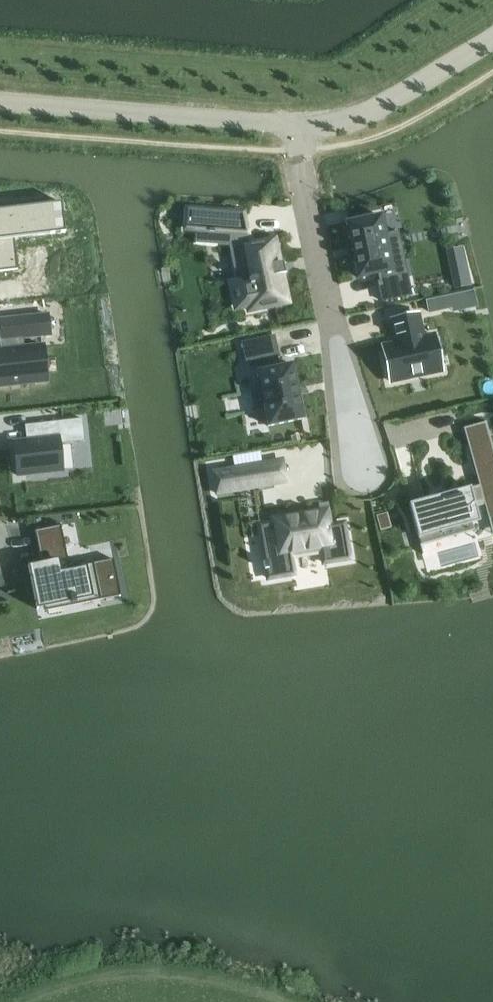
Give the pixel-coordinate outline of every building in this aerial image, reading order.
[(64,252),(8,257),(10,283),(87,275),(78,206),(60,207),(64,252)] [(187,209),(186,227),(196,228),(208,229),(208,231),(214,232),(214,229),(231,230),(241,280),(237,281),(232,282),(237,306),(249,303),(250,308),(286,300),(280,273),(285,272),(285,270),(280,271),(273,239),(249,244),(242,212),(187,209)] [(381,215),(346,222),(358,277),(378,272),(380,280),(378,281),(382,300),(411,294),(407,274),(394,277),(388,251),(402,248),(398,231),(385,233),(381,215)] [(461,246),(447,249),(455,287),(469,284),(461,246)] [(448,295),(425,300),(428,313),(451,308),(448,295)] [(392,340),(380,343),(383,356),(388,383),(434,373),(443,371),(434,331),(425,333),(424,333),(423,325),(420,311),(388,317),(392,340)] [(0,350),(0,390),(48,385),(44,346),(24,348),(23,337),(49,335),(46,315),(1,319),(4,350),(0,350)] [(273,335),(241,342),(245,362),(255,360),(255,362),(257,369),(255,369),(258,384),(258,389),(250,390),(254,408),(262,407),(264,416),(266,424),(303,417),(301,408),(295,377),(292,362),(277,365),(275,356),(277,355),(273,335)] [(26,440),(13,442),(17,479),(61,474),(58,446),(85,443),(82,417),(33,422),(35,440),(26,440)] [(409,503),(420,543),(441,538),(439,530),(471,521),(470,518),(468,508),(484,504),(486,510),(488,509),(492,508),(492,454),(484,422),(464,428),(479,484),(477,484),(425,498),(409,503)] [(261,460),(209,469),(213,494),(265,485),(261,460)] [(272,521),(258,524),(267,577),(294,572),(290,550),(321,545),(323,561),(349,557),(343,522),(330,524),(327,507),(271,517),(272,521)] [(386,512),(375,515),(379,530),(390,527),(386,512)] [(43,562),(31,564),(39,604),(100,592),(101,596),(119,593),(112,559),(86,564),(87,568),(60,573),(60,570),(57,557),(64,556),(58,526),(36,530),(42,559),(43,560),(43,562)]
